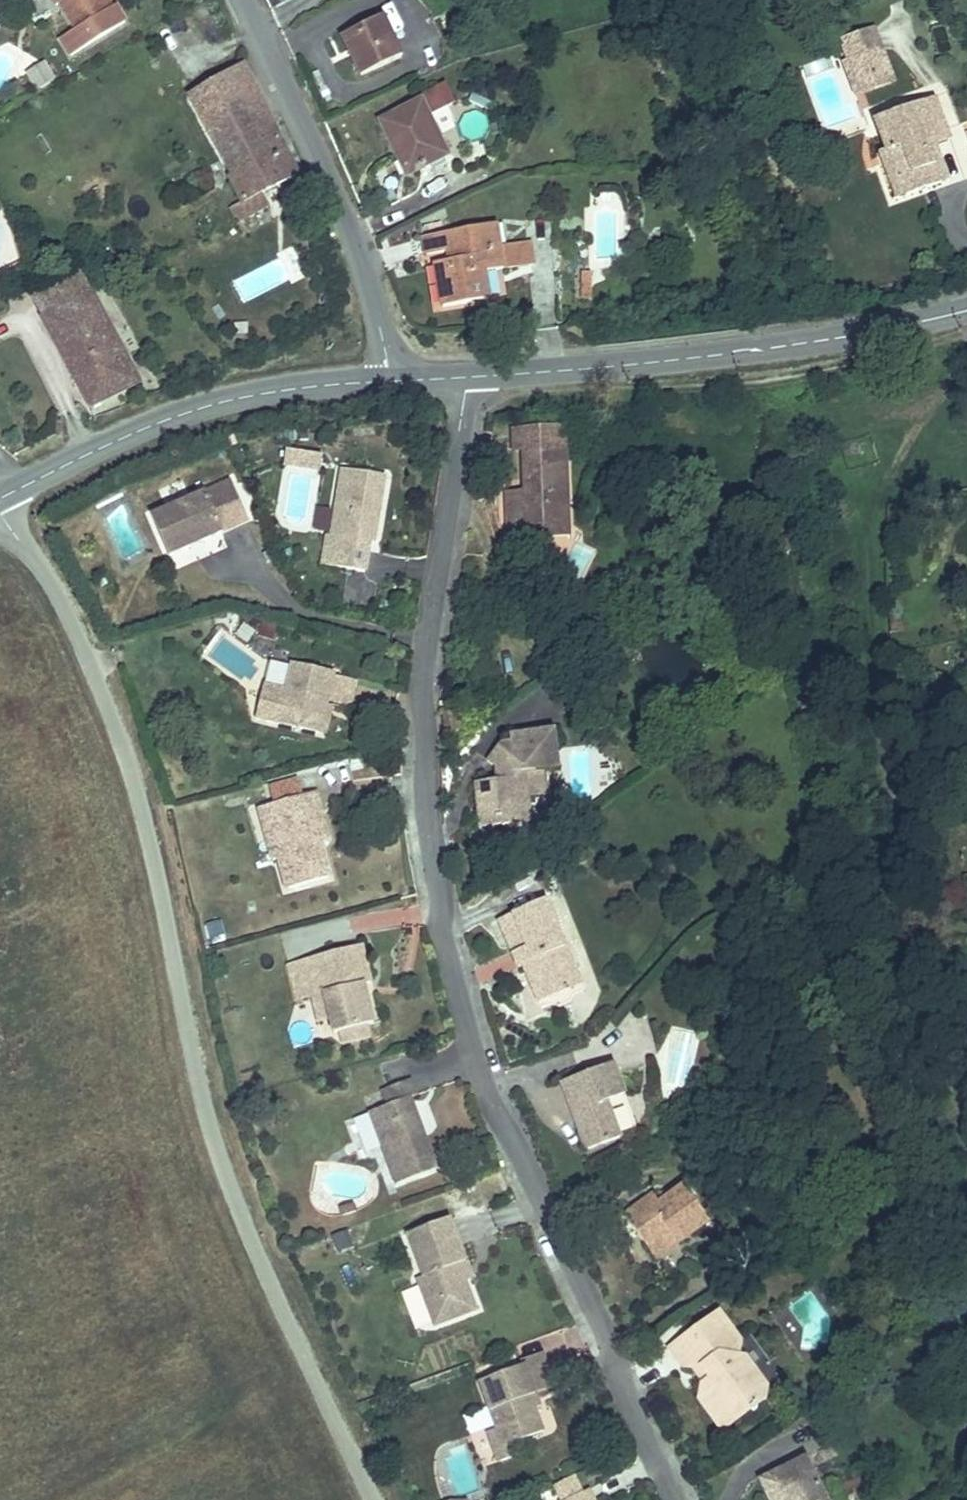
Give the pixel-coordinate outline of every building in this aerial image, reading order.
[(58,10),(63,6),(78,30),(72,34),(62,41),(73,56),(129,20),(119,5),(114,9),(108,0),(52,0),(58,10)] [(63,6),(58,10),(72,34),(78,30),(63,6)] [(405,20),(360,38),(376,78),(419,60),(405,20)] [(876,25),(835,39),(855,97),(896,83),(876,25)] [(25,74),(37,91),(56,78),(44,61),(25,74)] [(245,67),(193,95),(236,178),(231,180),(241,203),(232,207),(239,223),(259,212),(253,202),(301,177),(245,67)] [(872,159),(886,188),(894,184),(902,199),(935,183),(915,144),(910,146),(906,137),(931,125),(918,96),(916,96),(868,118),(875,132),(869,135),(879,156),(872,159)] [(436,111),(395,127),(417,181),(457,165),(436,111)] [(935,134),(931,125),(906,137),(910,146),(915,144),(923,140),(935,134)] [(915,144),(935,183),(943,179),(923,140),(915,144)] [(894,184),(886,188),(894,203),(902,199),(894,184)] [(504,243),(508,269),(536,265),(532,239),(504,243)] [(493,241),(425,243),(425,262),(456,261),(456,275),(435,275),(434,313),(477,311),(478,286),(496,284),(493,241)] [(35,296),(46,315),(93,289),(82,270),(35,296)] [(93,289),(46,315),(93,403),(142,379),(93,289)] [(568,527),(565,440),(523,441),(524,479),(506,479),(508,514),(525,514),(526,528),(568,527)] [(288,447),(286,457),(303,459),(306,445),(300,444),(288,447)] [(324,448),(306,445),(303,459),(322,462),(324,448)] [(325,531),(321,557),(365,564),(368,539),(373,539),(383,471),(339,465),(329,531),(325,531)] [(173,554),(194,544),(191,536),(202,531),(206,538),(251,517),(232,479),(155,515),(173,554)] [(526,528),(525,514),(508,514),(508,529),(526,528)] [(191,536),(194,544),(206,538),(202,531),(191,536)] [(281,723),(323,732),(331,699),(339,667),(297,658),(281,723)] [(331,699),(323,732),(334,734),(341,701),(331,699)] [(471,778),(477,809),(495,805),(498,822),(533,816),(530,795),(545,792),(540,764),(556,761),(549,719),(503,727),(504,736),(498,737),(486,754),(492,756),(497,765),(495,773),(471,778)] [(326,872),(317,839),(310,814),(325,809),(319,785),(261,801),(274,851),(282,849),(290,881),(326,872)] [(549,814),(545,792),(530,795),(533,816),(549,814)] [(495,805),(477,809),(479,825),(498,822),(495,805)] [(310,814),(317,839),(332,836),(325,809),(310,814)] [(503,914),(514,947),(563,929),(552,897),(503,914)] [(563,929),(514,947),(515,950),(525,947),(543,995),(571,986),(562,959),(573,956),(563,929)] [(365,940),(305,956),(315,992),(325,990),(336,1030),(345,1028),(373,1021),(377,1020),(367,980),(375,978),(365,940)] [(315,992),(305,956),(271,963),(280,1001),(315,992)] [(562,959),(571,986),(583,982),(573,956),(562,959)] [(325,990),(315,992),(324,1033),(336,1030),(325,990)] [(617,1061),(657,1048),(647,1017),(607,1030),(617,1061)] [(376,1030),(373,1021),(345,1028),(348,1038),(376,1030)] [(672,1029),(668,1085),(691,1087),(695,1031),(672,1029)] [(623,1134),(609,1098),(627,1091),(615,1060),(564,1079),(577,1115),(582,1114),(584,1120),(580,1122),(589,1147),(623,1134)] [(390,1098),(371,1105),(395,1177),(439,1163),(415,1091),(418,1089),(413,1073),(385,1082),(390,1098)] [(623,1133),(634,1129),(626,1107),(615,1110),(623,1133)] [(656,1202),(649,1192),(627,1208),(654,1246),(672,1233),(677,1240),(711,1216),(685,1181),(664,1196),(656,1202)] [(657,1186),(649,1192),(656,1202),(664,1196),(657,1186)] [(459,1265),(468,1261),(452,1215),(409,1231),(426,1276),(416,1280),(434,1325),(475,1309),(465,1282),(459,1265)] [(672,1233),(654,1246),(659,1253),(677,1240),(672,1233)] [(476,1278),(468,1261),(459,1265),(465,1282),(476,1278)] [(680,1364),(685,1365),(701,1366),(709,1378),(699,1385),(699,1401),(709,1415),(727,1402),(738,1419),(761,1404),(745,1379),(739,1378),(742,1355),(743,1344),(721,1312),(669,1347),(680,1364)] [(771,1396),(742,1355),(739,1378),(745,1379),(761,1404),(771,1396)] [(485,1377),(503,1429),(514,1425),(519,1440),(543,1432),(534,1409),(530,1395),(540,1391),(530,1361),(485,1377)] [(701,1366),(685,1365),(699,1385),(709,1378),(701,1366)] [(545,1405),(540,1391),(530,1395),(534,1409),(545,1405)] [(727,1402),(709,1415),(721,1431),(738,1419),(727,1402)] [(514,1425),(503,1429),(508,1444),(519,1440),(514,1425)] [(763,1478),(773,1499),(825,1499),(807,1459),(763,1478)] [(563,1499),(600,1499),(593,1486),(563,1499)]
